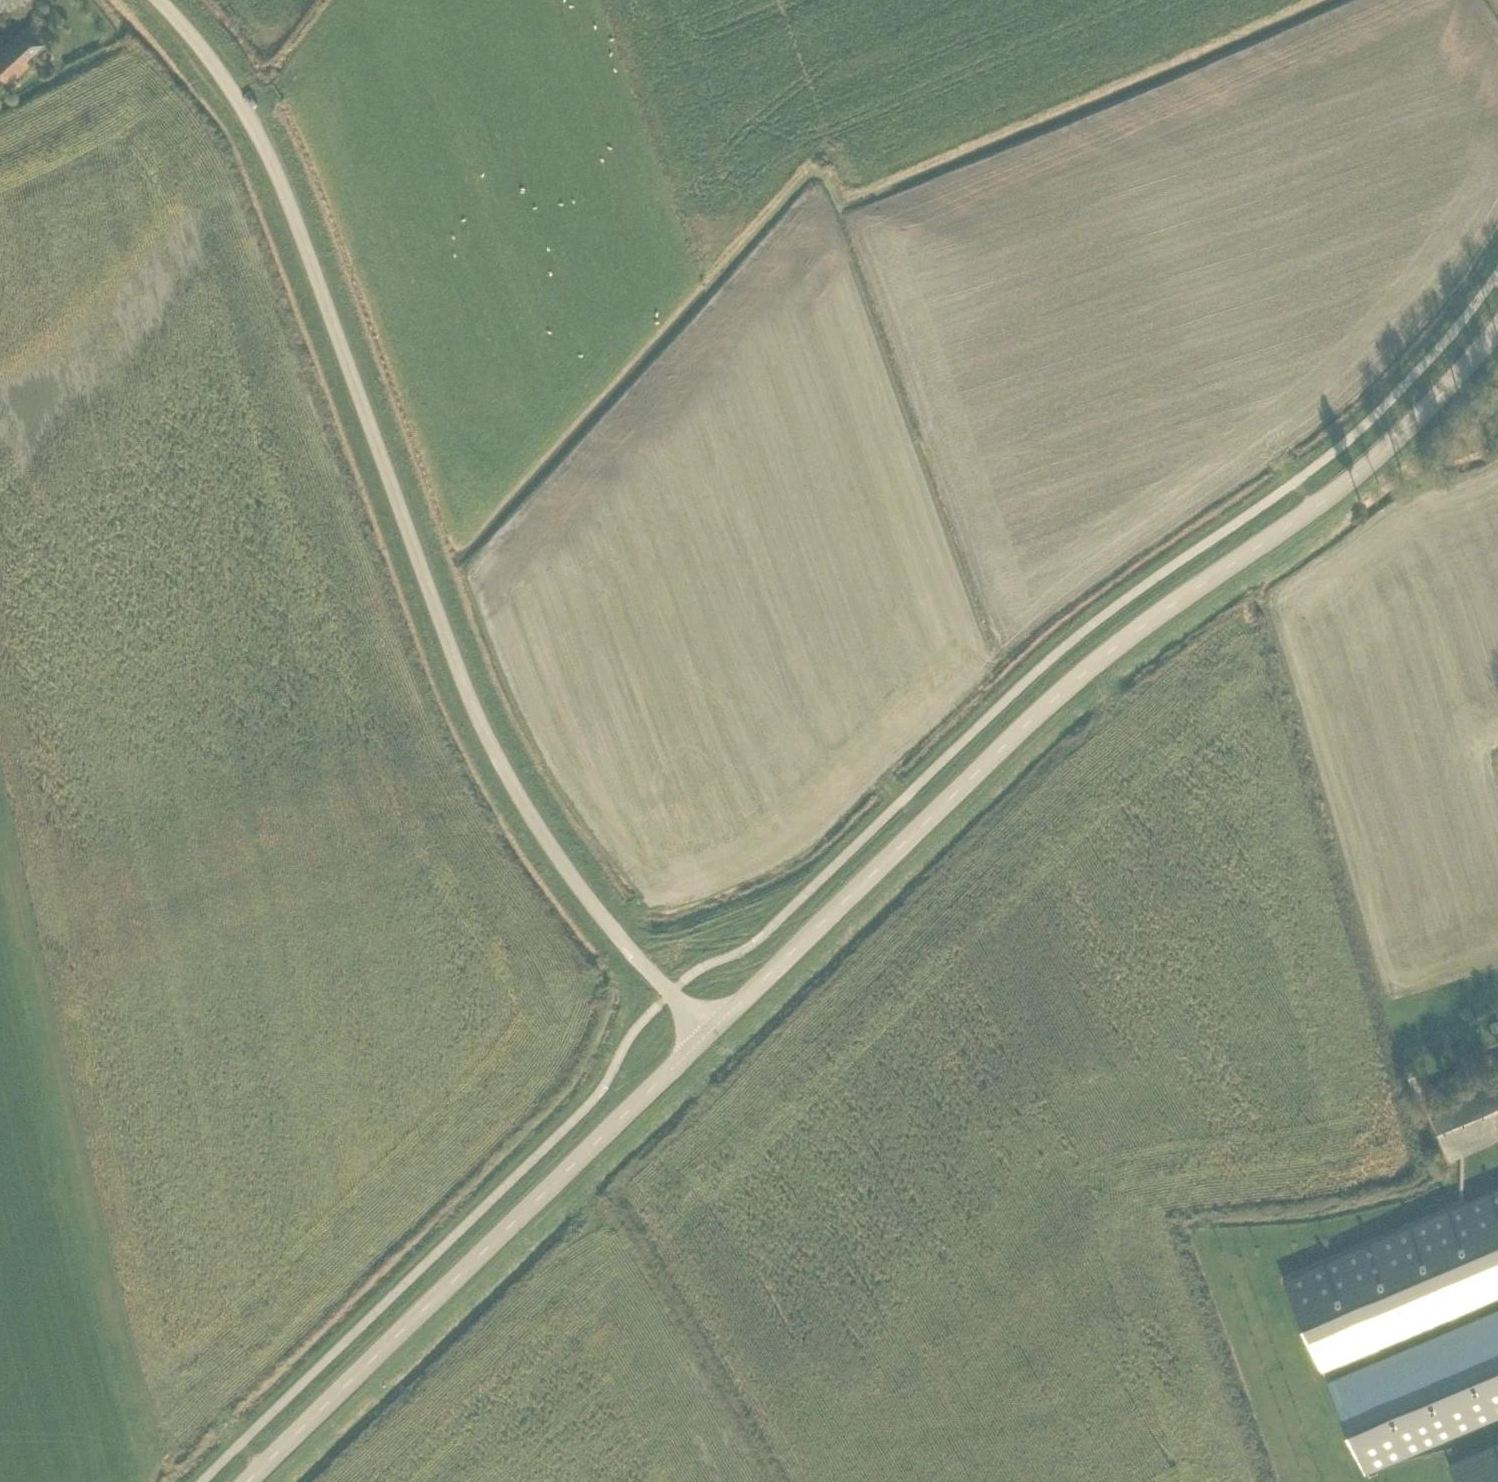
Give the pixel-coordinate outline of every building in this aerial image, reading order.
[(9,82),(30,61),(26,57),(44,40),(27,23),(0,48),(0,73),(9,82)] [(1425,1098),(1450,1157),(1497,1137),(1497,1067),(1425,1098)] [(1284,1280),(1320,1364),(1497,1288),(1497,1189),(1284,1280)] [(1497,1414),(1497,1314),(1329,1386),(1365,1470),(1497,1414)] [(1449,1463),(1457,1481),(1497,1481),(1497,1442),(1449,1463)]
